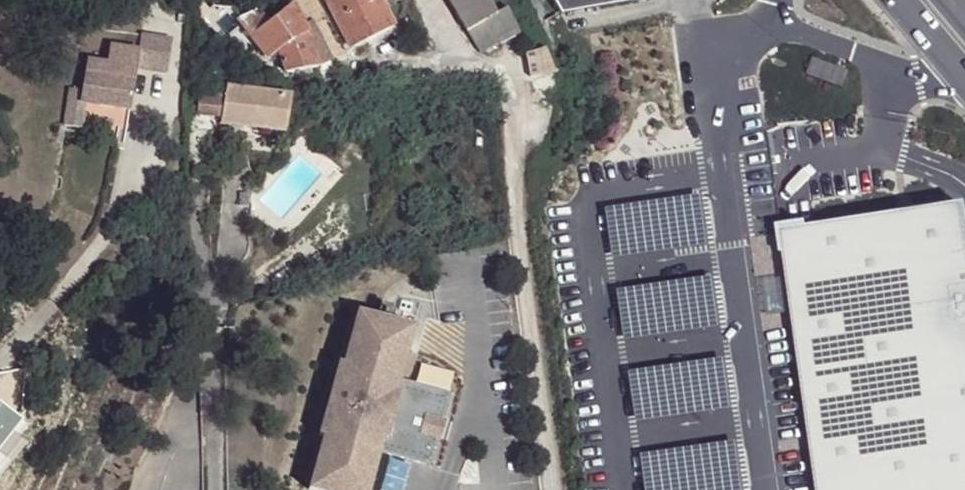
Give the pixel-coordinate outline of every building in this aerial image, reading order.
[(324,0),(294,0),(291,2),(316,62),(350,47),(324,0)] [(350,47),(351,49),(370,39),(393,27),(385,13),(378,0),(324,0),(350,47)] [(385,13),(402,4),(410,0),(378,0),(385,13)] [(498,12),(495,14),(487,0),(452,0),(481,53),(522,32),(509,6),(498,12)] [(552,8),(612,0),(547,0),(552,8)] [(257,10),(243,18),(239,20),(268,62),(278,54),(285,73),(317,65),(316,62),(291,2),(270,18),(257,10)] [(402,4),(385,13),(393,27),(396,34),(399,33),(412,25),(402,4)] [(83,92),(70,90),(64,126),(79,130),(85,104),(128,111),(138,68),(166,75),(171,42),(143,36),(139,52),(110,45),(107,63),(89,59),(83,92)] [(538,54),(531,38),(521,43),(526,56),(538,54)] [(555,69),(546,50),(538,54),(526,56),(534,73),(555,69)] [(289,96),(227,87),(226,93),(222,118),(221,124),(284,133),(289,96)] [(196,115),(222,118),(226,93),(200,89),(196,115)] [(549,212),(587,489),(701,489),(683,362),(672,276),(663,218),(582,230),(579,208),(549,212)] [(964,208),(783,232),(819,489),(964,489),(964,213),(964,208)] [(686,275),(672,276),(683,362),(697,360),(686,275)] [(361,314),(346,366),(342,364),(323,435),(327,436),(312,489),(374,489),(383,455),(435,469),(455,396),(403,382),(417,330),(361,314)]
